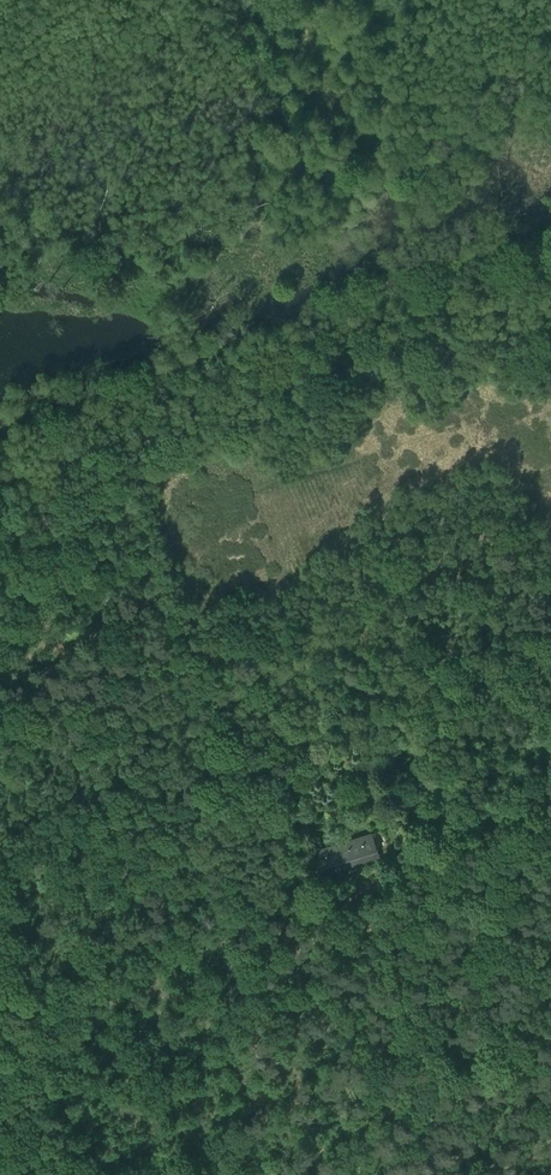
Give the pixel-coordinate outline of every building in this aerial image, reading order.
[(328,866),(330,873),(361,863),(378,857),(376,851),(371,835),(315,852),(320,868),(328,866)] [(394,849),(398,859),(419,851),(414,842),(394,849)]
